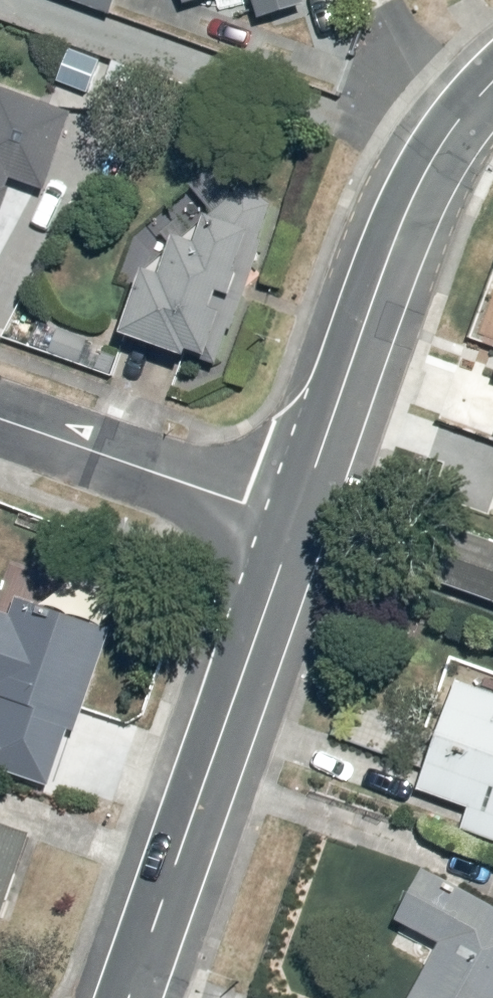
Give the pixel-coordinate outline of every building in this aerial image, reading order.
[(257,21),(306,5),(304,0),(250,0),(257,21)] [(14,184),(46,194),(74,115),(0,91),(0,222),(14,184)] [(144,272),(120,336),(217,370),(272,209),(247,185),(205,222),(197,247),(174,240),(162,278),(144,272)] [(452,528),(431,583),(492,605),(492,545),(452,528)] [(0,611),(0,702),(77,730),(111,631),(13,600),(8,614),(0,611)] [(456,681),(419,790),(471,810),(464,830),(492,840),(492,695),(456,681)] [(0,826),(0,924),(30,837),(0,826)] [(422,869),(395,922),(438,947),(411,997),(492,997),(492,906),(422,869)]
